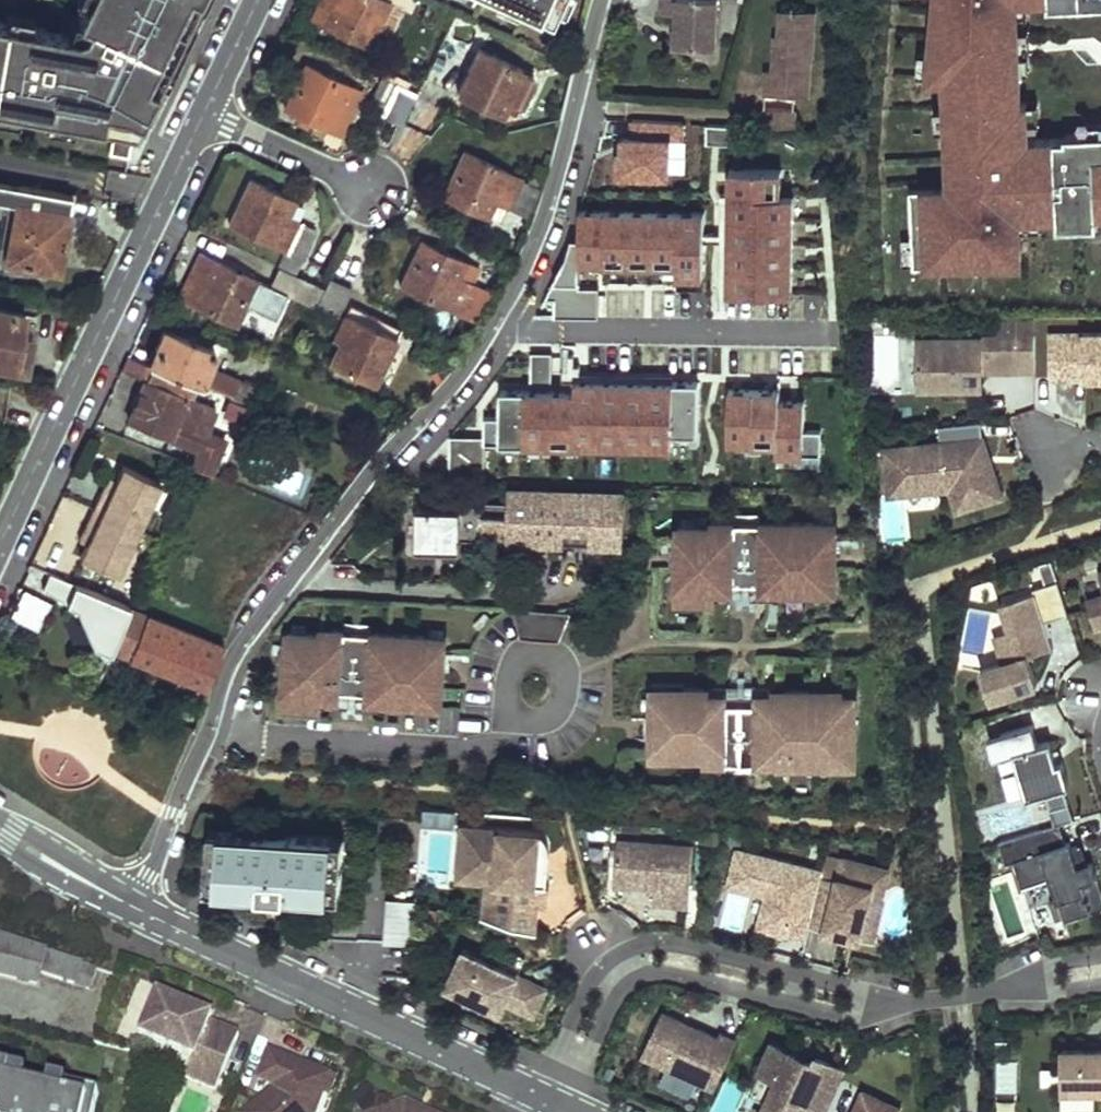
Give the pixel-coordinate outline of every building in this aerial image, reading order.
[(129,156),(134,130),(141,102),(129,96),(136,80),(153,89),(166,60),(157,55),(183,0),(86,0),(84,4),(78,18),(87,23),(83,34),(74,34),(72,46),(43,40),(45,29),(30,26),(5,21),(0,20),(0,105),(19,109),(44,113),(73,119),(114,126),(109,153),(129,156)] [(195,0),(183,0),(157,55),(166,60),(195,0)] [(327,26),(371,47),(381,30),(391,35),(404,8),(408,10),(413,0),(323,0),(321,4),(334,11),(327,26)] [(551,22),(561,0),(503,0),(551,22)] [(662,13),(677,14),(676,45),(716,47),(717,0),(663,0),(662,13)] [(934,6),(940,6),(938,26),(932,25),(930,47),(928,69),(928,73),(941,73),(952,72),(953,92),(953,100),(948,100),(949,123),(950,157),(958,157),(957,180),(946,180),(910,182),(913,232),(914,259),(961,257),(961,252),(999,250),(999,255),(1021,254),(1020,222),(1020,211),(1040,211),(1057,210),(1097,208),(1097,197),(1096,164),(1100,164),(1100,127),(1084,127),(1065,128),(1066,132),(1029,133),(1028,120),(1027,97),(1016,98),(1015,79),(1021,79),(1020,65),(1018,22),(1017,9),(1017,7),(1008,8),(1007,0),(935,0),(934,6)] [(1028,0),(1007,0),(1008,8),(1017,7),(1017,9),(1029,8),(1028,0)] [(317,2),(309,17),(327,26),(334,11),(321,4),(317,2)] [(934,6),(930,5),(929,25),(932,25),(938,26),(940,6),(934,6)] [(813,57),(814,11),(780,9),(778,36),(773,35),(772,69),(765,69),(764,94),(809,96),(811,57),(813,57)] [(32,15),(7,11),(5,21),(30,26),(32,15)] [(65,32),(45,29),(43,40),(72,46),(74,34),(83,34),(87,23),(78,18),(73,17),(65,32)] [(1030,48),(1029,22),(1018,22),(1020,65),(1029,65),(1028,48),(1030,48)] [(459,40),(446,67),(466,77),(479,49),(459,40)] [(928,69),(930,47),(919,46),(917,68),(928,69)] [(466,77),(458,92),(503,113),(510,100),(517,104),(530,75),(523,72),(524,69),(479,48),(479,49),(466,77)] [(330,128),(337,114),(349,120),(363,91),(307,65),(286,108),(330,128)] [(952,72),(941,73),(942,93),(953,92),(952,72)] [(399,83),(384,77),(378,87),(393,94),(399,83)] [(134,130),(153,89),(136,80),(129,96),(141,102),(134,130)] [(417,91),(399,83),(393,94),(385,112),(403,121),(417,91)] [(1038,97),(1027,97),(1028,120),(1039,119),(1038,97)] [(936,124),(949,123),(948,100),(935,100),(936,124)] [(17,119),(19,109),(0,105),(0,116),(17,119)] [(795,110),(762,109),(762,126),(794,127),(795,110)] [(44,113),(42,123),(71,129),(73,119),(44,113)] [(342,135),(349,120),(337,114),(330,128),(342,135)] [(1084,117),(1084,127),(1100,127),(1100,116),(1084,117)] [(683,121),(632,119),(632,136),(622,136),(621,150),(619,150),(618,174),(669,175),(670,139),(683,139),(683,121)] [(707,124),(706,143),(736,144),(737,126),(707,124)] [(465,152),(445,195),(488,216),(496,201),(507,208),(522,179),(465,152)] [(950,157),(945,158),(946,180),(957,180),(958,157),(950,157)] [(782,169),(730,169),(729,193),(728,274),(720,274),(720,285),(728,285),(728,292),(792,293),(794,195),(781,195),(782,169)] [(231,223),(288,249),(280,266),(296,274),(316,229),(301,221),(298,228),(285,222),(288,215),(295,200),(253,178),(231,223)] [(524,215),(539,187),(522,179),(507,208),(524,215)] [(58,269),(71,194),(0,182),(0,198),(17,202),(7,258),(58,269)] [(728,274),(729,193),(721,193),(720,233),(704,232),(704,240),(720,240),(720,274),(728,274)] [(1057,210),(1057,221),(1098,219),(1097,208),(1057,210)] [(704,211),(580,209),(580,236),(572,236),(568,254),(537,316),(599,317),(599,287),(580,287),(580,263),(677,264),(677,276),(703,276),(704,240),(704,232),(704,211)] [(1020,222),(1041,222),(1040,211),(1020,211),(1020,222)] [(298,228),(301,221),(288,215),(285,222),(298,228)] [(914,259),(913,232),(902,232),(903,259),(914,259)] [(423,241),(403,283),(458,310),(471,282),(459,276),(466,262),(423,241)] [(961,257),(961,263),(999,261),(999,255),(999,250),(961,252),(961,257)] [(205,272),(213,257),(203,251),(196,268),(205,272)] [(798,254),(798,285),(819,285),(819,254),(798,254)] [(196,268),(182,294),(237,323),(247,304),(275,317),(287,293),(314,306),(315,305),(324,287),(296,274),(280,266),(271,285),(213,257),(205,272),(196,268)] [(459,276),(471,282),(478,267),(466,262),(459,276)] [(324,287),(315,305),(337,315),(350,288),(328,278),(324,287)] [(478,285),(466,313),(478,319),(492,291),(478,285)] [(341,339),(331,359),(375,379),(399,328),(351,304),(336,336),(341,339)] [(15,366),(21,334),(25,312),(0,307),(0,362),(15,366)] [(998,317),(999,334),(1034,334),(1034,317),(998,317)] [(216,349),(167,329),(152,363),(154,364),(199,383),(201,384),(216,349)] [(1052,333),(1052,378),(1100,377),(1100,333),(1052,333)] [(32,335),(21,334),(15,366),(26,368),(32,335)] [(929,363),(929,385),(982,385),(982,370),(982,369),(972,369),(971,359),(981,359),(981,360),(1016,359),(1016,370),(1035,370),(1034,334),(999,334),(920,335),(921,363),(929,363)] [(552,352),(532,352),(531,383),(552,383),(552,352)] [(982,370),(1016,370),(1016,359),(981,360),(981,359),(971,359),(972,369),(982,369),(982,370)] [(929,363),(921,363),(921,385),(929,385),(929,363)] [(220,408),(193,396),(199,383),(154,364),(131,418),(170,435),(177,420),(209,433),(220,408)] [(238,378),(217,369),(209,387),(231,396),(238,378)] [(580,372),(580,380),(673,381),(673,373),(580,372)] [(573,391),(501,390),(501,417),(485,416),(485,435),(451,435),(450,469),(485,469),(485,442),(673,446),(673,433),(698,434),(699,381),(673,381),(580,380),(573,379),(573,391)] [(780,390),(729,389),(728,442),(778,443),(777,454),(821,455),(821,430),(804,430),(804,401),(779,401),(780,390)] [(223,418),(244,423),(249,405),(228,399),(223,418)] [(941,442),(884,448),(889,495),(950,488),(957,510),(1002,496),(992,463),(986,465),(983,458),(989,455),(983,437),(982,421),(940,425),(941,442)] [(206,443),(194,438),(184,461),(203,469),(210,452),(203,448),(206,443)] [(992,463),(989,455),(983,458),(986,465),(992,463)] [(111,489),(104,486),(95,506),(141,525),(161,479),(122,463),(116,477),(111,489)] [(109,474),(104,486),(111,489),(116,477),(109,474)] [(485,503),(485,539),(623,543),(625,494),(509,488),(509,505),(485,503)] [(418,548),(463,549),(463,538),(485,539),(485,503),(447,501),(446,507),(419,506),(418,548)] [(83,555),(121,572),(141,525),(95,506),(87,526),(94,530),(89,542),(83,555)] [(678,558),(685,558),(685,566),(678,566),(678,600),(693,600),(714,599),(714,597),(715,589),(736,588),(737,581),(758,580),(758,589),(783,589),(797,589),(797,583),(822,583),(822,577),(835,577),(836,523),(713,521),(713,527),(678,527),(678,558)] [(87,526),(81,538),(89,542),(94,530),(87,526)] [(714,597),(745,597),(745,587),(749,587),(749,597),(783,598),(783,589),(758,589),(758,580),(737,581),(736,588),(715,589),(714,597)] [(981,669),(990,699),(1038,683),(1029,656),(1054,647),(1045,621),(1069,614),(1058,580),(1033,588),(1034,593),(1001,604),(1010,630),(1019,657),(1003,662),(981,669)] [(21,590),(10,619),(38,630),(49,601),(21,590)] [(693,600),(678,600),(678,610),(692,611),(693,600)] [(129,611),(113,647),(208,687),(224,645),(122,603),(121,608),(129,611)] [(571,612),(515,608),(521,638),(537,639),(538,633),(549,634),(549,640),(560,641),(571,612)] [(321,705),(322,695),(344,697),(344,689),(365,691),(364,699),(389,701),(404,702),(404,701),(405,695),(429,697),(430,690),(443,691),(447,637),(324,628),(324,633),(289,632),(287,663),(294,663),(294,670),(287,670),(285,693),(299,694),(298,705),(321,707),(321,705)] [(1010,630),(995,635),(1003,662),(1019,657),(1010,630)] [(685,682),(651,682),(651,694),(667,694),(667,687),(685,687),(685,682)] [(739,685),(708,684),(708,687),(708,694),(731,694),(731,696),(731,702),(753,702),(753,696),(753,694),(776,694),(776,688),(776,685),(743,685),(743,696),(739,696),(739,685)] [(667,694),(651,694),(651,704),(656,704),(656,715),(651,715),(651,748),(651,749),(665,749),(665,756),(682,756),(706,756),(706,761),(778,761),(778,756),(808,756),(808,763),(828,763),(852,763),(856,763),(856,695),(818,695),(818,719),(811,719),(811,688),(776,688),(776,694),(753,694),(753,696),(753,702),(731,702),(731,696),(731,694),(708,694),(708,687),(685,687),(667,687),(667,694)] [(322,695),(321,705),(350,707),(350,698),(357,699),(357,708),(388,710),(389,701),(364,699),(365,691),(344,689),(344,697),(322,695)] [(405,695),(404,701),(437,703),(443,698),(443,691),(430,690),(429,697),(405,695)] [(298,705),(299,694),(285,693),(285,704),(298,705)] [(1034,721),(1038,742),(1055,738),(1051,717),(1034,721)] [(1032,724),(1001,733),(1007,753),(1013,751),(1026,797),(1045,792),(1050,809),(1069,804),(1064,786),(1069,784),(1062,760),(1057,762),(1054,750),(1051,740),(1038,743),(1032,724)] [(651,748),(649,748),(649,761),(665,761),(682,761),(682,756),(665,756),(665,749),(651,749),(651,748)] [(1062,760),(1059,748),(1054,750),(1057,762),(1062,760)] [(828,763),(828,771),(852,771),(852,763),(828,763)] [(426,809),(425,826),(456,828),(457,811),(426,809)] [(1000,841),(1007,863),(1015,861),(1022,886),(1048,879),(1054,877),(1061,899),(1057,901),(1063,923),(1100,912),(1100,893),(1093,861),(1084,864),(1078,845),(1072,846),(1070,841),(1066,842),(1060,824),(1000,841)] [(225,828),(214,827),(210,884),(221,885),(225,828)] [(486,918),(537,932),(539,905),(546,907),(548,885),(537,884),(541,833),(463,827),(460,863),(498,866),(495,901),(487,900),(486,918)] [(334,893),(338,835),(225,828),(221,885),(334,893)] [(548,885),(551,853),(550,848),(549,844),(547,839),(544,835),(541,833),(537,884),(548,885)] [(345,894),(349,836),(338,835),(334,893),(345,894)] [(617,839),(614,884),(655,887),(654,904),(688,907),(693,845),(617,839)] [(737,848),(728,885),(766,894),(760,919),(766,929),(790,935),(797,905),(813,909),(822,875),(824,870),(737,848)] [(813,909),(809,926),(873,942),(884,898),(882,897),(870,894),(877,866),(844,858),(838,879),(822,875),(813,909)] [(460,863),(459,879),(489,882),(487,900),(495,901),(498,866),(460,863)] [(882,897),(889,869),(877,866),(870,894),(882,897)] [(1054,877),(1048,879),(1055,901),(1057,901),(1061,899),(1054,877)] [(412,944),(414,900),(386,898),(383,943),(412,944)] [(790,935),(806,939),(809,926),(813,909),(797,905),(790,935)] [(36,985),(40,974),(75,985),(79,973),(82,964),(0,938),(0,977),(36,985)] [(464,948),(447,986),(501,1011),(505,1003),(535,1016),(548,987),(464,948)] [(82,964),(79,973),(93,977),(95,969),(82,964)] [(149,995),(131,1038),(186,1060),(177,1080),(208,1093),(231,1038),(202,1026),(205,1018),(180,1007),(178,1012),(170,1009),(172,1004),(149,995)] [(180,1007),(172,1004),(170,1009),(178,1012),(180,1007)] [(663,1011),(642,1056),(715,1089),(738,1040),(720,1032),(718,1036),(697,1027),(694,1032),(682,1027),(685,1021),(663,1011)] [(697,1027),(685,1021),(682,1027),(694,1032),(697,1027)] [(761,1111),(801,1111),(802,1110),(794,1106),(797,1100),(805,1104),(823,1111),(827,1111),(847,1068),(817,1054),(814,1061),(772,1041),(759,1070),(776,1079),(761,1111)] [(1061,1047),(1062,1091),(1100,1090),(1100,1047),(1099,1047),(1085,1047),(1061,1047)] [(269,1055),(257,1084),(274,1090),(273,1094),(252,1111),(316,1111),(322,1096),(317,1094),(324,1077),(269,1055)] [(741,1109),(747,1111),(761,1111),(776,1079),(759,1070),(741,1109)] [(328,1098),(335,1081),(324,1077),(317,1094),(322,1096),(328,1098)] [(95,1103),(0,1082),(0,1111),(93,1111),(95,1103)] [(359,1111),(371,1111),(380,1108),(373,1089),(353,1097),(359,1111)] [(863,1091),(854,1111),(877,1111),(883,1099),(863,1091)] [(901,1108),(883,1099),(877,1111),(899,1111),(901,1108)] [(802,1110),(805,1104),(797,1100),(794,1106),(802,1110)]
